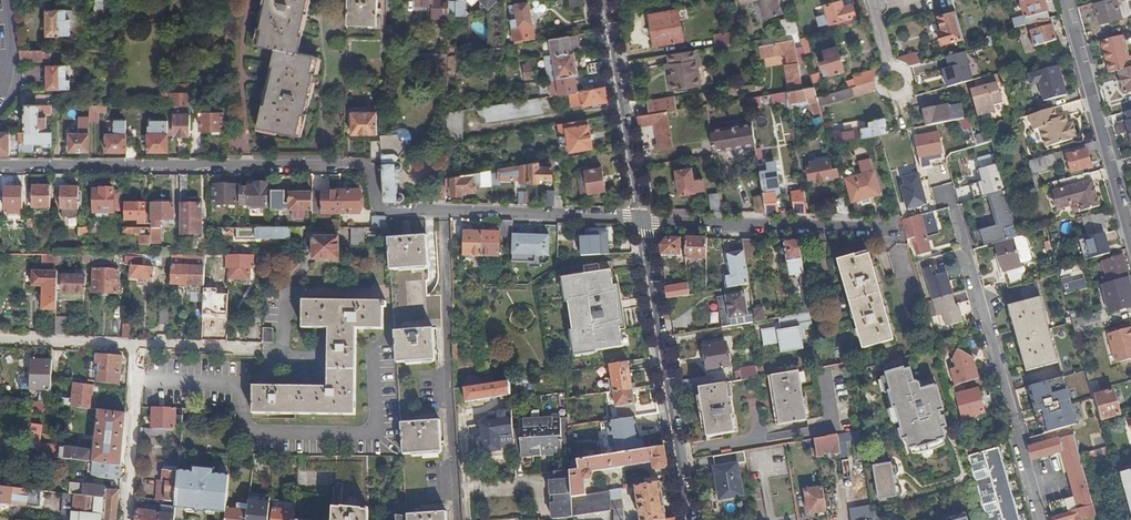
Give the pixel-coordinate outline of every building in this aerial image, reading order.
[(95,12),(109,13),(110,0),(95,0),(95,12)] [(261,28),(263,28),(259,44),(276,47),(272,65),(274,66),(265,104),(263,104),(258,126),(297,134),(302,113),(304,113),(314,72),(311,72),(315,55),(298,52),(302,35),(300,34),(308,0),(267,0),(261,28)] [(348,24),(378,24),(379,0),(349,0),(348,24)] [(435,23),(450,24),(450,15),(451,0),(418,0),(418,5),(433,5),(433,17),(435,17),(435,23)] [(450,15),(467,15),(470,12),(467,10),(468,0),(451,0),(450,15)] [(481,0),(490,9),(498,0),(481,0)] [(767,19),(783,14),(779,0),(761,0),(767,19)] [(840,27),(839,21),(857,16),(854,3),(845,6),(843,0),(826,5),(829,14),(819,17),(821,26),(822,26),(823,32),(840,27)] [(1015,27),(1029,24),(1047,19),(1050,18),(1045,0),(1024,0),(1021,1),(1026,16),(1013,19),(1015,27)] [(1095,2),(1100,23),(1130,15),(1126,0),(1118,2),(1118,0),(1103,0),(1095,2)] [(515,38),(535,36),(529,1),(510,3),(511,13),(510,14),(515,38)] [(943,46),(965,40),(956,9),(939,14),(944,32),(940,33),(943,46)] [(72,10),(47,10),(47,35),(69,35),(69,19),(72,19),(72,10)] [(679,10),(650,15),(654,45),(684,40),(679,10)] [(781,22),(782,35),(799,32),(795,18),(781,22)] [(1047,19),(1029,24),(1035,46),(1042,44),(1045,53),(1059,49),(1053,29),(1049,30),(1047,19)] [(715,35),(716,46),(733,44),(732,32),(715,35)] [(1123,35),(1103,41),(1111,72),(1119,70),(1130,67),(1130,55),(1129,56),(1123,35)] [(573,52),(570,36),(552,39),(554,54),(554,55),(573,52)] [(989,46),(995,44),(993,36),(987,37),(989,46)] [(807,37),(801,38),(804,47),(810,45),(807,37)] [(798,58),(797,50),(795,40),(760,46),(762,56),(787,52),(789,64),(799,62),(798,58)] [(828,66),(831,74),(845,70),(839,46),(825,50),(827,57),(824,58),(824,60),(821,61),(823,67),(828,66)] [(50,49),(19,49),(20,60),(44,60),(44,55),(51,55),(51,49),(50,49)] [(806,57),(804,49),(797,50),(798,58),(806,57)] [(695,50),(667,54),(668,63),(664,64),(665,70),(670,69),(671,75),(669,75),(671,90),(701,85),(697,58),(696,58),(695,50)] [(576,52),(573,52),(554,55),(554,54),(546,55),(550,79),(557,78),(557,77),(576,74),(579,74),(576,52)] [(421,53),(421,64),(429,65),(449,65),(449,56),(449,53),(421,53)] [(907,62),(910,66),(921,63),(918,53),(896,60),(899,60),(902,60),(907,62)] [(604,70),(603,61),(591,63),(588,65),(590,72),(604,70)] [(536,62),(524,64),(526,79),(539,77),(536,62)] [(799,62),(789,64),(786,65),(789,85),(802,82),(799,62)] [(48,65),(48,88),(70,88),(70,79),(67,79),(66,65),(48,65)] [(825,76),(831,74),(828,66),(823,67),(825,76)] [(916,88),(917,95),(975,80),(976,79),(973,67),(950,73),(950,76),(946,77),(940,78),(940,79),(916,85),(915,86),(916,88)] [(1119,70),(1125,93),(1130,91),(1130,67),(1119,70)] [(876,74),(879,69),(855,75),(856,78),(858,86),(875,80),(875,77),(876,74)] [(819,72),(811,74),(814,83),(821,81),(819,72)] [(974,98),(973,99),(978,116),(995,112),(993,105),(1003,102),(998,83),(1005,81),(1005,80),(1003,72),(976,79),(975,80),(977,89),(979,96),(974,98)] [(1065,72),(1046,78),(1051,99),(1071,94),(1065,72)] [(557,78),(550,79),(553,95),(556,94),(572,91),(579,90),(576,74),(557,77),(557,78)] [(858,86),(856,78),(848,80),(850,87),(853,87),(858,86)] [(875,87),(875,80),(858,86),(853,87),(855,95),(876,90),(875,87)] [(226,105),(226,98),(193,98),(193,84),(171,83),(171,89),(171,105),(190,105),(226,105)] [(609,101),(606,86),(579,90),(572,91),(575,106),(609,101)] [(822,112),(818,97),(815,86),(786,92),(788,100),(789,108),(794,108),(793,102),(806,99),(806,98),(808,98),(810,103),(812,102),(816,114),(822,112)] [(853,87),(850,87),(842,90),(844,99),(855,95),(853,87)] [(171,105),(171,89),(161,89),(161,105),(168,105),(171,105)] [(788,100),(786,92),(773,94),(774,102),(788,100)] [(25,132),(52,131),(52,125),(47,125),(47,114),(52,114),(52,106),(52,105),(53,105),(53,94),(36,94),(36,104),(25,104),(25,132)] [(556,94),(553,95),(547,96),(553,110),(560,109),(556,94)] [(547,96),(525,99),(478,107),(486,121),(553,110),(547,96)] [(761,104),(760,96),(748,98),(750,106),(761,104)] [(652,100),(649,101),(651,114),(667,111),(676,110),(674,97),(652,100)] [(89,117),(89,121),(98,120),(98,110),(108,110),(108,105),(89,105),(89,117)] [(925,109),(928,126),(959,120),(957,112),(954,112),(953,107),(950,107),(950,105),(925,109)] [(52,114),(52,122),(61,122),(61,106),(52,106),(52,114)] [(206,108),(202,108),(202,111),(201,111),(202,129),(213,129),(213,134),(221,133),(221,129),(224,129),(224,111),(207,111),(206,108)] [(1054,108),(1029,116),(1034,130),(1040,128),(1046,147),(1073,139),(1072,138),(1077,136),(1073,123),(1070,124),(1065,126),(1062,117),(1057,118),(1054,108)] [(447,142),(463,139),(464,109),(448,112),(447,142)] [(175,135),(190,135),(190,110),(187,110),(187,114),(175,114),(175,135)] [(353,115),(352,119),(353,133),(378,133),(377,111),(353,111),(353,115)] [(651,114),(639,116),(641,126),(655,124),(659,143),(655,144),(656,149),(673,146),(667,111),(651,114)] [(70,152),(89,152),(89,121),(89,117),(78,118),(79,132),(70,132),(70,152)] [(878,134),(889,133),(886,117),(875,119),(876,125),(837,132),(839,141),(869,136),(878,134)] [(589,123),(588,118),(559,123),(563,144),(569,143),(570,151),(594,147),(590,123),(589,123)] [(970,118),(962,120),(966,134),(970,133),(971,137),(975,136),(970,118)] [(126,152),(126,142),(126,120),(114,120),(114,133),(107,133),(107,151),(126,152)] [(715,151),(756,144),(752,123),(726,128),(725,126),(711,129),(715,151)] [(148,152),(168,152),(168,134),(168,126),(148,126),(148,152)] [(44,146),(52,146),(52,131),(25,132),(20,132),(20,152),(34,152),(34,144),(44,144),(44,146)] [(20,152),(20,132),(10,132),(0,132),(0,156),(1,156),(1,155),(10,156),(10,152),(20,152)] [(406,133),(381,135),(381,140),(383,156),(383,167),(385,200),(404,200),(405,198),(405,196),(404,195),(403,193),(399,193),(397,169),(400,169),(402,168),(402,166),(403,165),(402,162),(400,161),(398,161),(398,159),(407,148),(406,133)] [(939,133),(917,137),(920,157),(943,153),(939,133)] [(247,147),(246,135),(228,135),(228,147),(247,147)] [(383,156),(381,140),(372,140),(372,156),(383,156)] [(1098,150),(1096,141),(1028,162),(1032,174),(1038,172),(1037,166),(1064,158),(1067,156),(1072,173),(1091,166),(1087,150),(1093,148),(1097,150),(1098,150)] [(127,158),(136,158),(136,142),(126,142),(126,152),(127,158)] [(767,212),(779,212),(772,162),(764,163),(762,149),(757,150),(764,194),(767,212)] [(840,175),(837,167),(832,168),(831,158),(811,161),(812,165),(808,166),(810,178),(818,177),(819,181),(834,178),(834,176),(840,175)] [(846,196),(847,200),(853,198),(853,200),(863,198),(865,204),(873,202),(872,196),(870,191),(880,188),(872,158),(860,161),(862,168),(857,170),(859,174),(856,175),(854,167),(844,170),(846,179),(847,179),(850,189),(844,191),(846,196)] [(974,200),(986,197),(976,158),(963,162),(973,201),(974,200)] [(539,166),(540,161),(530,163),(530,180),(530,181),(539,181),(539,178),(553,179),(553,167),(539,166)] [(944,162),(935,165),(937,175),(947,172),(947,171),(954,169),(952,161),(945,163),(944,162)] [(530,180),(530,163),(499,168),(499,179),(501,179),(520,179),(520,180),(530,180)] [(603,167),(586,169),(590,191),(606,189),(603,167)] [(693,167),(676,170),(680,195),(697,192),(697,191),(705,189),(704,178),(695,179),(694,173),(697,172),(696,168),(693,169),(693,167)] [(499,179),(499,168),(492,170),(493,183),(501,184),(501,179),(499,179)] [(493,183),(492,170),(447,177),(446,183),(453,183),(453,194),(463,194),(463,191),(476,191),(476,185),(477,185),(477,184),(481,184),(481,185),(493,184),(493,183)] [(1038,172),(1032,174),(1036,188),(1042,186),(1038,172)] [(1089,180),(1087,173),(1061,181),(1062,189),(1056,190),(1053,192),(1058,210),(1071,206),(1070,203),(1078,200),(1079,204),(1081,211),(1099,206),(1096,194),(1093,195),(1092,189),(1094,188),(1092,180),(1089,180)] [(65,175),(56,175),(56,208),(61,209),(61,210),(79,210),(79,188),(65,188),(65,175)] [(925,177),(912,181),(920,208),(933,204),(925,177)] [(256,186),(240,186),(240,204),(249,204),(250,208),(268,208),(268,183),(256,183),(256,186)] [(235,214),(240,214),(240,205),(237,205),(237,185),(215,185),(215,205),(228,205),(228,207),(232,207),(232,205),(235,205),(235,214)] [(435,199),(446,199),(446,185),(435,185),(435,199)] [(51,186),(33,186),(33,208),(51,209),(51,186)] [(24,187),(5,187),(5,209),(23,210),(24,187)] [(564,187),(556,187),(556,190),(556,202),(564,202),(564,187)] [(546,204),(556,205),(556,202),(556,190),(547,189),(546,204)] [(102,191),(95,191),(95,221),(114,221),(114,212),(122,212),(122,191),(114,191),(113,190),(102,190),(102,191)] [(519,204),(529,204),(529,190),(520,190),(519,204)] [(807,213),(803,190),(792,192),(796,213),(807,213)] [(322,191),(313,191),(313,193),(313,210),(313,213),(322,212),(322,191)] [(341,191),(322,191),(322,212),(322,214),(341,214),(341,191)] [(361,191),(341,191),(341,214),(341,220),(341,228),(349,228),(349,216),(346,216),(346,214),(361,214),(361,191)] [(1008,196),(1007,191),(986,197),(974,200),(977,214),(993,210),(997,225),(969,233),(974,249),(995,243),(1014,238),(1019,236),(1008,196)] [(296,228),(304,228),(313,228),(313,219),(305,219),(305,210),(313,210),(313,193),(290,193),(290,202),(291,203),(291,210),(294,210),(294,220),(296,220),(296,228)] [(756,212),(767,212),(764,194),(754,196),(756,212)] [(712,197),(714,210),(724,211),(722,195),(712,197)] [(832,214),(851,214),(847,200),(846,196),(828,201),(832,214)] [(146,204),(125,204),(126,220),(142,220),(143,224),(146,224),(146,204)] [(174,204),(153,204),(153,227),(151,228),(152,243),(161,243),(161,220),(170,220),(170,224),(173,224),(174,204)] [(202,204),(181,204),(181,234),(202,234),(202,204)] [(913,217),(921,215),(919,208),(912,210),(913,217)] [(1107,232),(1102,213),(1083,218),(1089,238),(1094,236),(1107,232)] [(913,217),(911,217),(914,228),(909,229),(912,241),(914,240),(918,254),(931,251),(921,215),(913,217)] [(387,217),(381,217),(373,217),(373,228),(387,228),(387,217)] [(461,219),(451,219),(451,227),(461,228),(461,219)] [(514,221),(504,220),(504,235),(513,236),(514,227),(514,221)] [(514,227),(513,236),(513,241),(531,242),(532,228),(514,227)] [(88,228),(84,228),(80,228),(79,236),(84,236),(84,240),(88,240),(88,228)] [(151,228),(125,228),(125,236),(142,236),(142,245),(151,245),(152,243),(151,228)] [(240,228),(228,228),(228,235),(250,236),(250,238),(256,237),(256,239),(298,239),(303,239),(304,228),(296,228),(271,228),(240,228)] [(363,228),(353,228),(353,244),(363,244),(363,228)] [(1047,228),(1031,233),(1033,241),(1040,239),(1045,257),(1049,256),(1054,255),(1053,248),(1047,228)] [(1114,231),(1107,232),(1094,236),(1099,254),(1119,248),(1114,231)] [(482,255),(483,232),(465,232),(464,255),(482,255)] [(500,232),(483,232),(482,255),(499,256),(500,232)] [(403,236),(388,237),(390,269),(429,267),(427,235),(411,236),(411,234),(403,234),(403,236)] [(582,236),(582,256),(602,254),(601,235),(583,236),(582,236)] [(601,235),(602,254),(610,253),(609,236),(601,235)] [(1025,235),(1019,236),(1023,250),(1028,248),(1025,235)] [(1023,250),(1019,236),(1014,238),(1018,251),(1023,250)] [(660,244),(662,255),(681,256),(681,255),(686,255),(687,237),(667,237),(660,244)] [(686,255),(686,258),(707,259),(708,238),(687,237),(686,255)] [(340,238),(314,238),(314,259),(340,259),(340,238)] [(1018,251),(1014,238),(995,243),(1008,289),(1027,284),(1021,262),(1026,261),(1023,250),(1018,251)] [(745,255),(745,259),(756,257),(753,239),(742,239),(744,251),(745,255)] [(804,273),(799,241),(785,240),(790,272),(793,275),(800,274),(804,273)] [(1028,248),(1023,250),(1026,261),(1032,259),(1028,248)] [(44,254),(34,254),(33,272),(43,272),(43,269),(44,254)] [(59,254),(56,254),(44,254),(43,269),(58,269),(59,254)] [(126,254),(114,254),(114,260),(115,262),(126,264),(126,254)] [(126,254),(126,264),(126,265),(132,265),(131,277),(153,279),(154,266),(143,265),(143,254),(126,254)] [(172,254),(162,254),(162,265),(172,265),(172,254)] [(189,254),(181,254),(172,254),(172,265),(171,284),(188,285),(189,254)] [(204,255),(189,254),(188,285),(188,293),(204,294),(205,285),(205,263),(206,255),(204,255)] [(254,255),(228,255),(227,267),(231,268),(231,278),(251,278),(251,268),(254,268),(254,255)] [(735,287),(750,284),(745,259),(745,255),(730,257),(733,275),(735,287)] [(855,255),(840,260),(864,347),(894,339),(870,255),(856,259),(855,255)] [(1054,255),(1049,256),(1050,263),(1055,269),(1058,268),(1054,255)] [(1128,277),(1123,256),(1113,259),(1114,261),(1100,265),(1103,274),(1106,273),(1109,282),(1128,277)] [(33,257),(21,257),(20,265),(32,265),(33,257)] [(612,261),(583,265),(585,273),(586,278),(568,282),(571,300),(575,299),(579,330),(576,330),(579,350),(596,347),(597,350),(624,347),(621,329),(620,321),(622,321),(616,289),(614,290),(613,280),(611,270),(613,270),(612,261)] [(218,263),(206,263),(205,263),(205,285),(222,286),(223,273),(217,273),(218,263)] [(925,269),(933,300),(953,294),(955,293),(947,263),(925,269)] [(1075,273),(1072,264),(1058,268),(1060,274),(1061,276),(1075,273)] [(119,269),(95,269),(94,292),(118,293),(119,269)] [(576,356),(597,352),(597,350),(596,347),(579,350),(576,330),(579,330),(575,299),(571,300),(568,282),(586,278),(585,273),(563,276),(562,279),(566,298),(569,300),(574,331),(571,334),(574,354),(576,356)] [(800,274),(806,307),(810,306),(804,273),(800,274)] [(1061,280),(1061,276),(1060,274),(1037,281),(1041,297),(1009,306),(1027,371),(1059,363),(1063,377),(1086,370),(1077,335),(1070,312),(1066,295),(1061,280)] [(86,276),(84,276),(75,275),(64,275),(63,291),(71,292),(85,292),(86,276)] [(1071,277),(1061,280),(1066,295),(1087,289),(1085,280),(1073,283),(1071,277)] [(1128,277),(1109,282),(1103,284),(1110,312),(1130,306),(1130,288),(1128,277)] [(618,280),(613,280),(614,290),(616,289),(622,321),(620,321),(621,329),(626,329),(627,326),(619,281),(618,280)] [(57,310),(58,281),(55,281),(55,287),(44,286),(43,309),(57,310)] [(667,287),(669,298),(690,295),(689,283),(667,287)] [(749,316),(750,322),(756,321),(755,314),(749,314),(745,292),(718,297),(719,306),(728,305),(730,319),(749,316)] [(953,294),(933,300),(937,316),(943,315),(947,327),(964,321),(960,307),(956,305),(953,294)] [(384,301),(302,300),(302,328),(328,329),(328,386),(254,386),(253,413),(356,415),(356,329),(384,329),(384,307),(386,307),(386,301),(384,301)] [(755,314),(756,321),(766,320),(764,307),(754,309),(755,314)] [(160,324),(169,324),(170,309),(161,309),(160,324)] [(224,341),(228,342),(229,310),(214,309),(214,320),(214,321),(224,321),(224,341)] [(1077,335),(1102,328),(1098,313),(1078,319),(1075,311),(1070,312),(1077,335)] [(803,313),(779,317),(780,326),(761,330),(764,345),(779,343),(800,339),(806,338),(805,329),(814,328),(811,312),(803,313)] [(56,336),(66,336),(66,321),(57,320),(56,336)] [(202,341),(224,341),(224,321),(214,321),(214,320),(203,320),(202,341)] [(251,342),(261,343),(262,323),(251,322),(251,342)] [(409,330),(395,331),(397,362),(436,360),(434,328),(418,329),(418,327),(409,328),(409,330)] [(1108,334),(1118,364),(1130,360),(1130,327),(1108,334)] [(273,329),(263,328),(262,342),(272,343),(273,329)] [(800,339),(779,343),(781,353),(802,349),(800,339)] [(726,343),(704,347),(708,370),(730,366),(729,357),(732,357),(731,353),(728,354),(726,343)] [(463,344),(454,345),(454,358),(464,358),(463,344)] [(961,383),(980,378),(977,367),(971,363),(974,358),(958,349),(953,358),(956,368),(950,370),(955,385),(961,383)] [(122,358),(98,356),(98,363),(102,363),(101,373),(121,375),(122,358)] [(51,376),(52,361),(33,360),(32,389),(50,390),(51,376)] [(633,389),(629,361),(610,364),(614,391),(633,389)] [(740,368),(742,380),(759,377),(757,367),(757,366),(740,368)] [(922,390),(921,386),(920,383),(917,382),(915,382),(911,369),(905,370),(904,368),(887,373),(892,390),(889,391),(894,408),(896,407),(902,428),(900,429),(903,439),(907,438),(910,449),(912,448),(917,446),(918,448),(932,444),(939,442),(939,441),(936,430),(943,428),(947,427),(945,417),(942,418),(940,411),(945,409),(938,387),(936,387),(936,386),(935,386),(922,390)] [(799,371),(772,375),(780,424),(807,419),(799,371)] [(487,384),(486,377),(483,378),(483,374),(468,376),(465,388),(487,384)] [(682,381),(684,390),(699,388),(712,385),(711,376),(682,381)] [(487,384),(465,388),(466,401),(511,395),(510,380),(494,383),(487,384)] [(1052,431),(1072,426),(1080,423),(1073,395),(1074,394),(1070,382),(1035,392),(1044,424),(1050,423),(1052,431)] [(61,398),(60,405),(91,409),(95,386),(75,383),(72,403),(69,403),(70,400),(61,398)] [(712,385),(699,388),(708,437),(735,432),(733,416),(735,416),(732,397),(730,398),(727,383),(712,385)] [(952,397),(958,418),(963,417),(963,418),(986,413),(979,388),(964,392),(961,383),(955,385),(952,386),(954,394),(957,394),(957,395),(952,397)] [(1101,394),(1100,388),(1092,391),(1100,420),(1119,414),(1113,391),(1101,394)] [(637,416),(633,389),(614,391),(616,404),(618,419),(636,416),(637,416)] [(616,404),(614,391),(607,393),(609,405),(616,404)] [(184,409),(189,409),(190,401),(182,401),(181,409),(184,409)] [(175,423),(183,423),(184,415),(176,415),(176,409),(155,408),(153,428),(175,430),(175,423)] [(513,419),(512,408),(503,409),(504,411),(490,414),(491,422),(513,419)] [(122,465),(126,414),(99,410),(94,462),(100,463),(122,465)] [(569,421),(569,416),(562,417),(562,414),(549,416),(549,418),(532,419),(532,421),(520,421),(521,439),(514,439),(515,462),(525,461),(525,456),(534,456),(534,457),(543,457),(543,451),(564,450),(564,447),(571,446),(569,427),(569,421)] [(639,438),(636,416),(618,419),(611,420),(614,446),(616,455),(646,450),(644,438),(639,438)] [(468,418),(468,426),(478,424),(478,417),(468,418)] [(416,422),(401,423),(403,454),(442,452),(440,420),(424,421),(424,419),(416,419),(416,422)] [(513,419),(491,422),(492,435),(501,434),(505,433),(514,432),(513,419)] [(1094,505),(1080,454),(1072,426),(1052,431),(1031,437),(1033,446),(1029,447),(1032,459),(1062,451),(1075,496),(1075,497),(1073,498),(1066,501),(1050,506),(1054,517),(1094,505)] [(141,428),(140,445),(164,447),(165,430),(141,428)] [(946,439),(943,428),(936,430),(939,441),(945,439),(946,439)] [(870,439),(868,430),(861,431),(860,432),(861,440),(870,439)] [(851,433),(852,440),(855,454),(863,453),(861,440),(860,432),(851,433)] [(841,454),(842,464),(849,463),(845,441),(852,440),(851,433),(838,435),(841,454)] [(834,455),(841,454),(838,435),(815,439),(816,446),(818,458),(824,457),(824,451),(833,449),(834,455)] [(787,451),(816,446),(815,439),(786,444),(787,451)] [(917,446),(912,448),(913,453),(924,451),(931,450),(940,447),(946,444),(945,439),(939,441),(939,442),(932,444),(918,448),(917,446)] [(48,448),(27,446),(26,454),(29,454),(47,456),(48,448)] [(606,456),(616,455),(614,446),(605,447),(606,456)] [(64,459),(89,461),(90,450),(66,447),(66,448),(61,447),(61,450),(48,448),(47,456),(54,457),(64,459)] [(139,449),(139,457),(147,458),(147,460),(155,460),(156,448),(148,447),(148,450),(139,449)] [(668,465),(665,447),(646,450),(616,455),(606,456),(584,460),(579,460),(580,469),(572,470),(572,472),(573,496),(587,494),(586,479),(590,478),(593,476),(593,471),(654,462),(654,466),(657,469),(665,468),(668,465)] [(987,519),(1019,519),(1017,515),(1019,514),(1014,497),(1013,497),(1008,482),(1009,481),(1005,464),(1003,465),(999,449),(969,457),(987,519)] [(579,460),(584,460),(583,451),(571,453),(571,462),(579,460)] [(747,462),(745,451),(714,456),(716,466),(714,467),(719,500),(744,496),(738,463),(747,462)] [(26,454),(21,453),(20,462),(28,463),(29,454),(26,454)] [(336,472),(337,456),(302,456),(300,471),(336,472)] [(369,456),(337,456),(336,472),(335,487),(333,519),(370,519),(369,456)] [(62,470),(64,459),(54,457),(53,469),(62,470)] [(121,478),(122,465),(100,463),(100,470),(99,477),(114,479),(114,477),(121,478)] [(227,512),(227,508),(230,475),(215,474),(215,469),(195,467),(194,472),(179,470),(179,471),(176,502),(186,503),(186,508),(194,509),(207,510),(227,512)] [(971,469),(963,471),(967,485),(975,482),(971,469)] [(166,502),(176,503),(176,502),(179,471),(164,470),(163,481),(168,482),(166,502)] [(1121,474),(1121,475),(1116,477),(1126,512),(1126,514),(1127,519),(1130,519),(1130,471),(1121,474)] [(574,517),(573,496),(572,472),(555,473),(556,480),(552,481),(554,519),(575,518),(574,517)] [(84,496),(85,485),(85,482),(78,481),(76,495),(84,496)] [(661,482),(638,486),(638,491),(633,493),(634,502),(640,501),(640,505),(637,505),(637,509),(641,508),(642,519),(657,519),(667,519),(661,482)] [(120,491),(111,490),(111,488),(85,485),(84,496),(105,498),(104,519),(117,519),(120,491)] [(809,514),(826,511),(822,487),(805,490),(809,514)] [(27,505),(28,498),(34,498),(34,491),(23,490),(16,489),(3,488),(2,492),(0,492),(0,494),(0,503),(27,505)] [(615,489),(610,490),(611,500),(623,498),(622,489),(620,489),(615,489)] [(610,490),(587,494),(573,496),(574,517),(611,512),(611,500),(610,490)] [(872,508),(872,505),(857,508),(854,490),(847,491),(851,519),(874,519),(872,508)] [(62,515),(72,516),(73,495),(64,494),(62,515)] [(105,498),(84,496),(76,495),(73,495),(72,516),(71,519),(104,519),(105,498)] [(1050,503),(1050,506),(1066,501),(1073,498),(1075,497),(1075,496),(1050,503)] [(272,499),(251,497),(249,510),(248,519),(270,519),(272,499)] [(274,508),(296,511),(297,502),(274,499),(274,508)] [(1094,505),(1054,517),(1049,518),(1050,519),(1072,519),(1075,519),(1080,519),(1096,515),(1094,505)] [(176,508),(161,507),(161,513),(160,519),(175,519),(176,508)] [(161,513),(159,513),(152,512),(153,510),(148,509),(138,508),(137,519),(160,519),(161,513)] [(249,510),(227,508),(227,512),(226,519),(248,519),(249,510)] [(295,519),(296,511),(274,508),(272,519),(295,519)] [(625,509),(615,510),(616,519),(627,519),(625,513),(625,509)] [(408,519),(447,519),(447,512),(430,513),(430,511),(422,511),(422,513),(407,514),(407,516),(408,519)]
